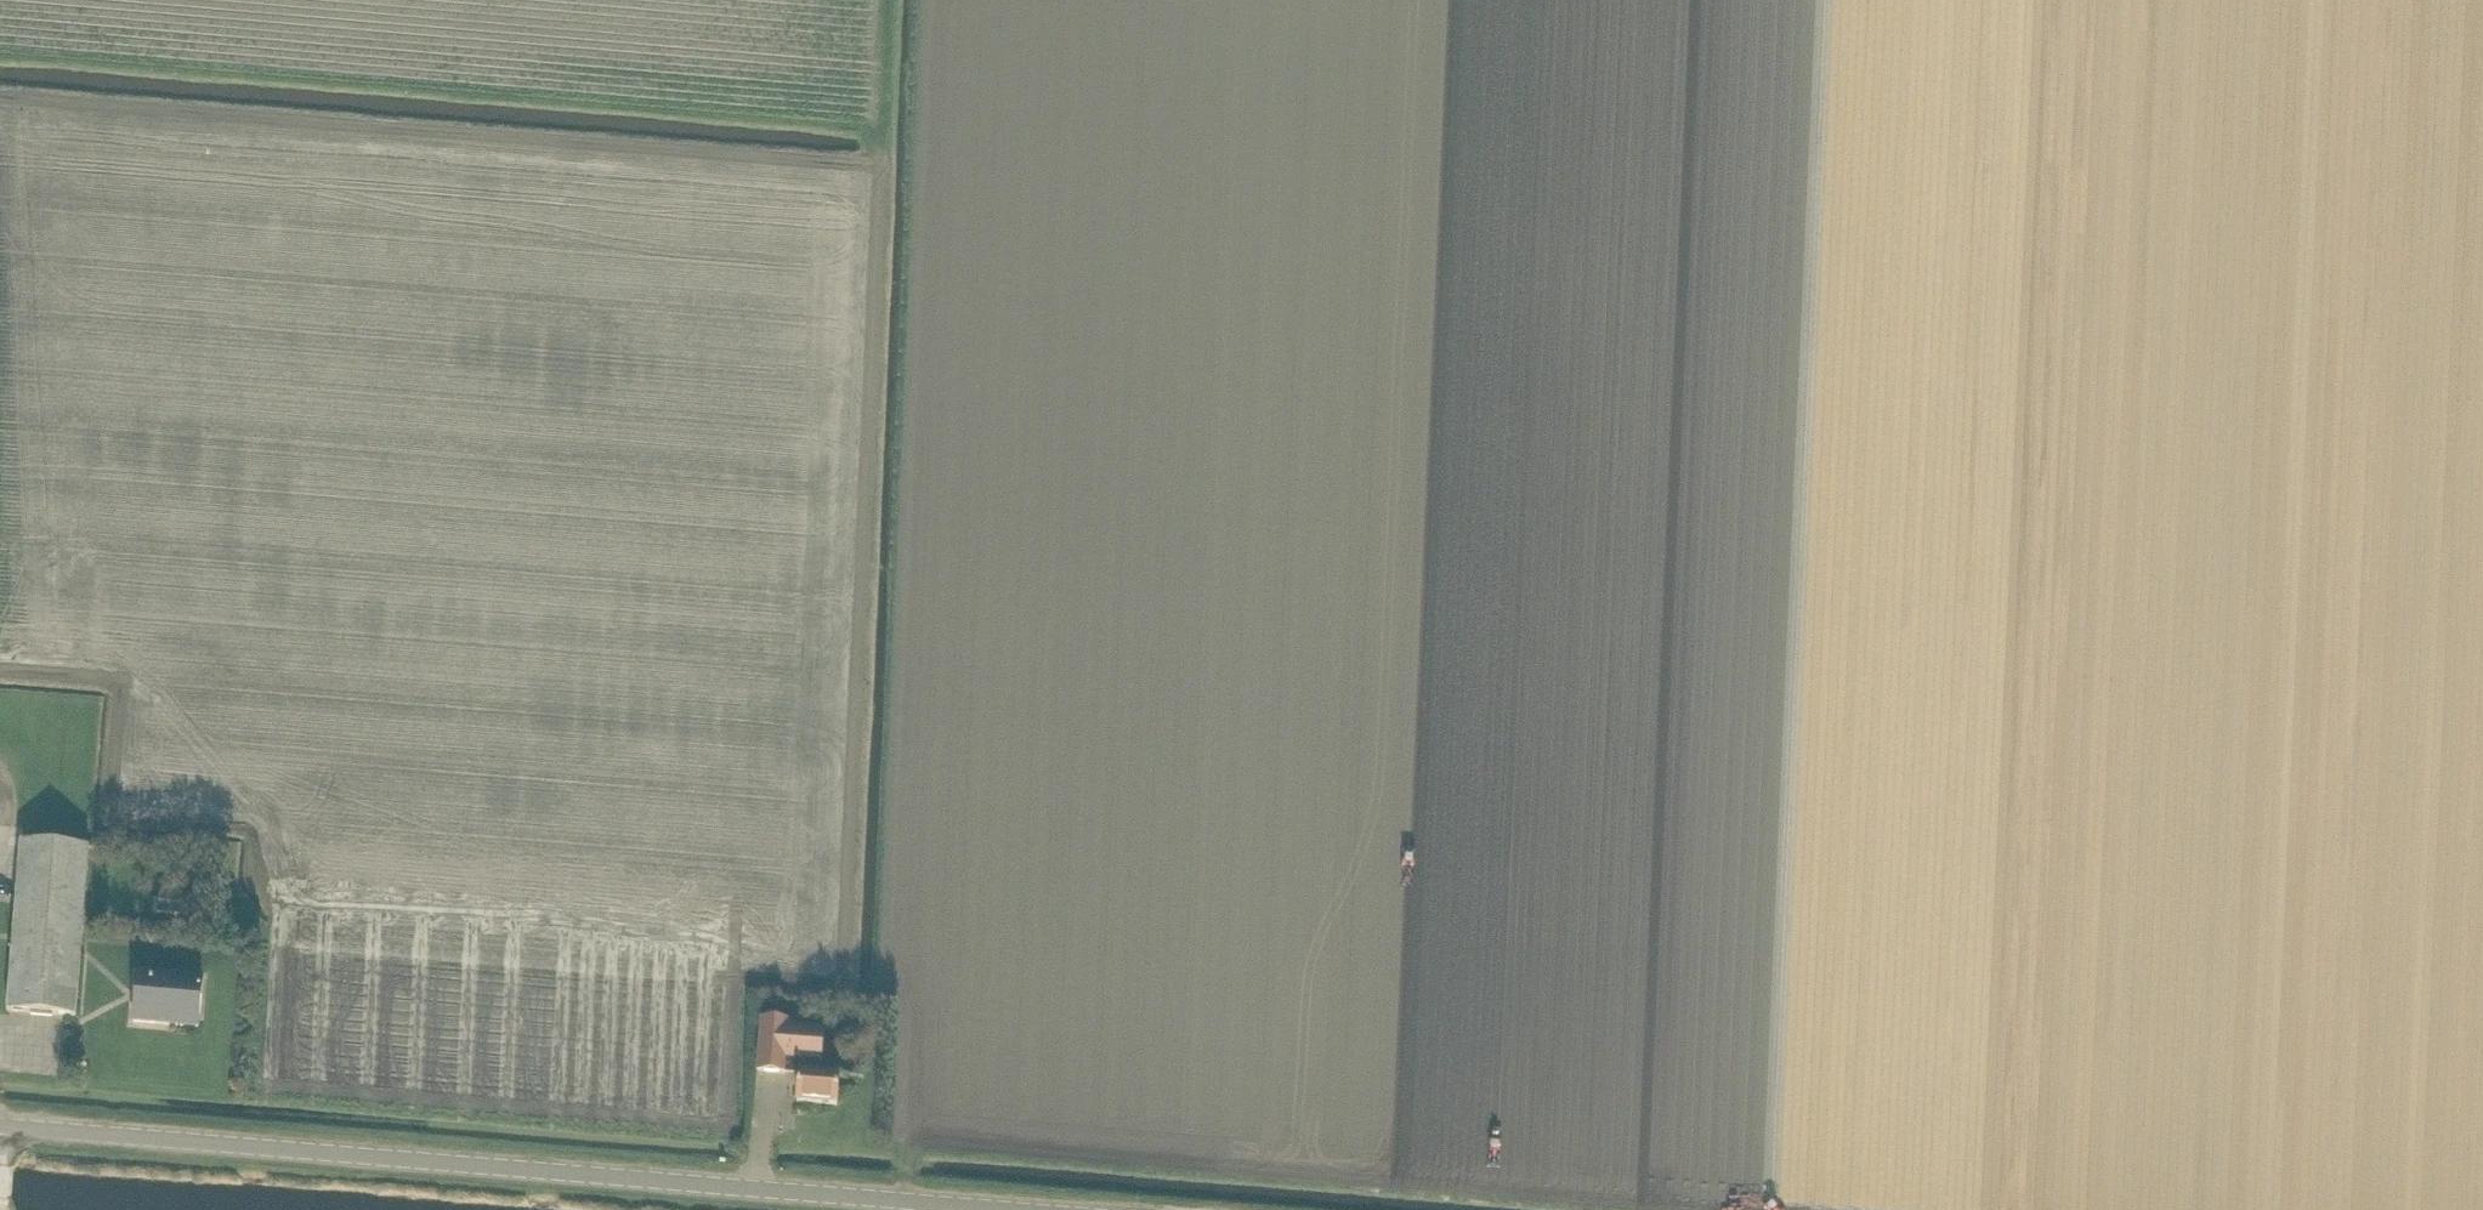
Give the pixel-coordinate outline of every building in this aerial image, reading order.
[(76,1019),(91,851),(23,845),(9,1013),(76,1019)] [(199,1029),(204,979),(139,974),(135,1024),(199,1029)] [(789,1029),(790,1024),(763,1021),(759,1073),(786,1075),(786,1070),(800,1071),(798,1103),(838,1106),(840,1077),(819,1075),(819,1064),(822,1064),(824,1032),(789,1029)]
